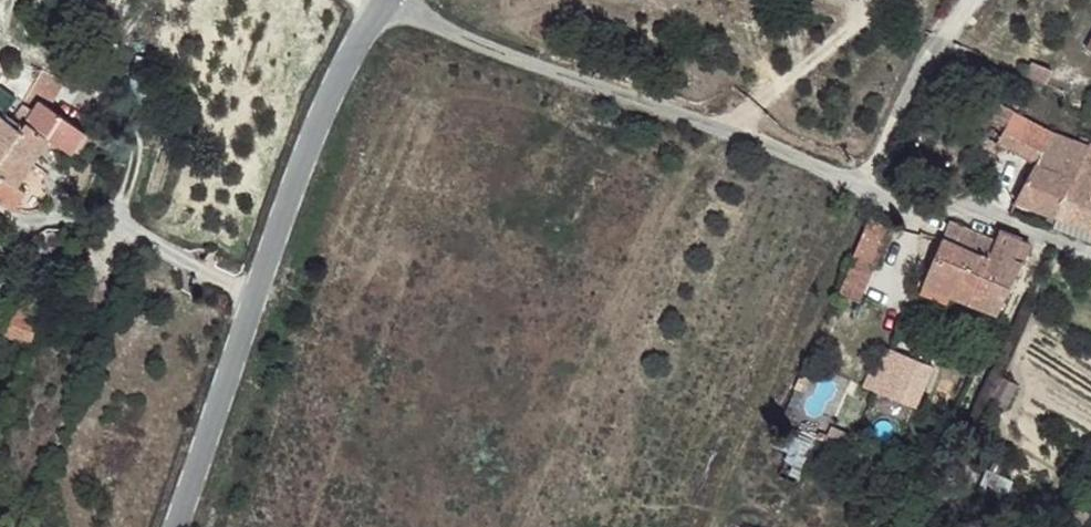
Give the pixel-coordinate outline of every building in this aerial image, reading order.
[(13,205),(25,189),(18,184),(50,138),(72,153),(86,133),(42,101),(21,125),(0,110),(0,196),(13,205)] [(995,143),(1028,160),(1046,129),(995,106),(988,118),(1003,126),(995,143)] [(1046,129),(1028,160),(1035,164),(1052,133),(1046,129)] [(1035,164),(1014,201),(1058,217),(1085,144),(1052,133),(1035,164)] [(1058,217),(1090,230),(1090,142),(1086,141),(1085,144),(1058,217)] [(890,225),(863,215),(848,258),(874,269),(890,225)] [(987,241),(946,223),(921,287),(995,315),(1022,254),(1016,250),(1018,241),(993,234),(987,241)] [(8,330),(27,338),(35,318),(16,313),(8,330)] [(926,369),(885,352),(870,396),(895,404),(913,411),(926,369)] [(895,404),(870,396),(848,449),(876,460),(895,404)] [(829,428),(822,447),(846,455),(853,436),(829,428)]
